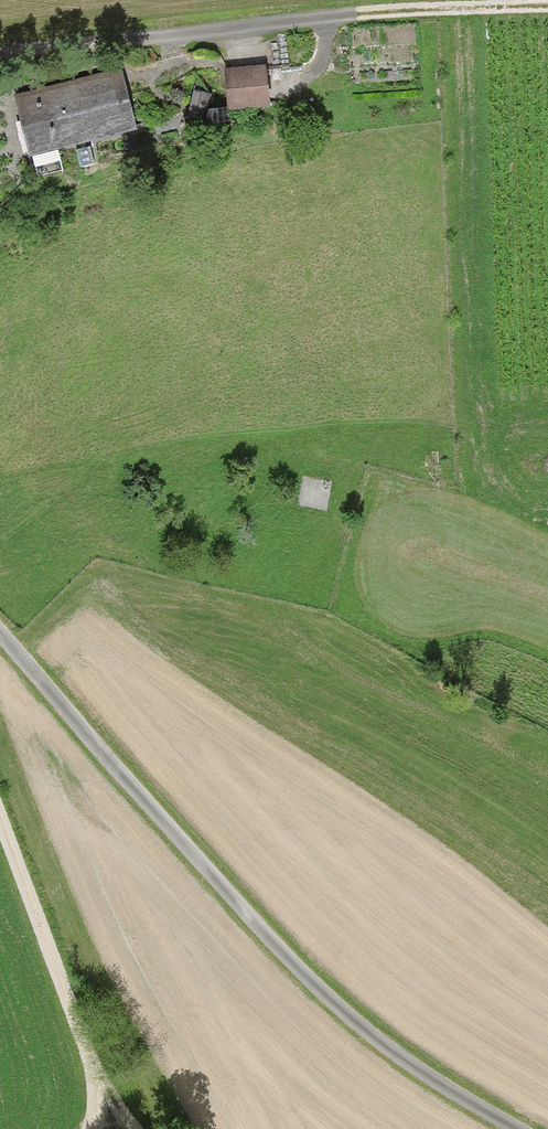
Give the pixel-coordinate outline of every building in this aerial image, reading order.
[(268,66),(230,69),(233,104),(271,101),(268,66)] [(122,72),(19,97),(32,150),(135,125),(122,72)]
